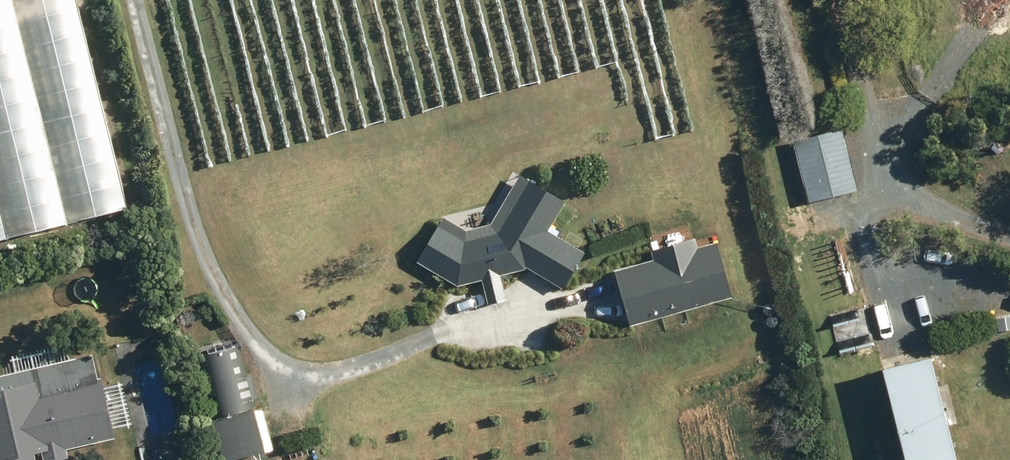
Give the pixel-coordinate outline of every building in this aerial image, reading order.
[(846,127),(793,140),(809,203),(861,190),(846,127)] [(462,286),(484,280),(486,292),(503,287),(500,277),(503,276),(528,270),(530,267),(567,289),(589,253),(551,230),(552,229),(567,201),(523,176),(507,202),(494,224),(469,230),(447,217),(420,261),(462,286)] [(12,237),(0,189),(0,240),(12,237)] [(656,261),(618,273),(633,327),(728,300),(733,298),(717,245),(697,251),(694,242),(654,254),(656,261)] [(196,357),(212,419),(254,408),(252,400),(256,399),(249,374),(245,375),(238,346),(196,357)] [(894,369),(916,459),(968,459),(942,357),(894,369)] [(64,457),(62,446),(82,441),(70,389),(66,389),(60,365),(0,379),(0,459),(49,459),(64,457)] [(255,417),(242,421),(244,430),(258,427),(255,417)] [(225,455),(226,459),(248,459),(245,449),(225,455)]
